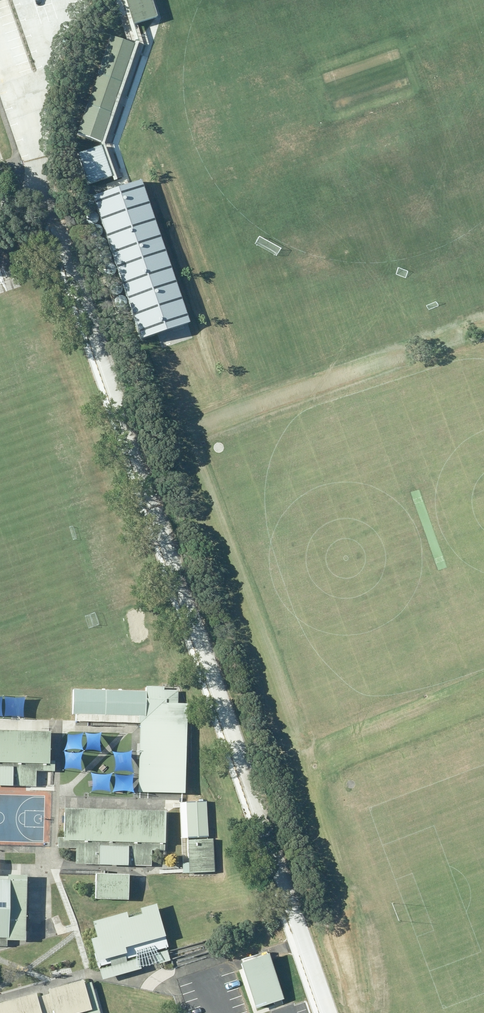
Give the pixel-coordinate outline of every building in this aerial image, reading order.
[(111,178),(115,177),(103,144),(138,42),(133,26),(125,0),(120,0),(134,43),(133,45),(99,144),(100,147),(111,178)] [(133,26),(157,19),(151,0),(125,0),(133,26)] [(133,45),(109,37),(75,136),(99,144),(133,45)] [(100,147),(75,155),(86,186),(111,178),(100,147)] [(93,195),(142,338),(175,327),(191,322),(142,179),(93,195)] [(83,210),(85,211),(87,211),(89,211),(91,210),(92,209),(93,207),(94,205),(93,203),(92,201),(91,200),(89,199),(87,199),(85,199),(83,200),(82,202),(81,204),(81,206),(82,208),(83,210)] [(88,222),(90,223),(91,224),(93,223),(95,223),(97,221),(98,219),(98,217),(98,216),(97,214),(95,212),(94,212),(92,211),(90,212),(88,213),(86,214),(86,216),(86,219),(87,220),(88,222)] [(93,235),(94,236),(96,236),(98,236),(100,235),(101,234),(102,232),(103,230),(102,228),(102,227),(100,225),(98,224),(96,224),(94,225),(93,226),(91,227),(91,229),(91,231),(91,233),(93,235)] [(97,248),(99,249),(101,250),(103,249),(105,249),(106,247),(107,246),(107,244),(107,242),(106,240),(105,238),(103,238),(101,237),(99,238),(97,239),(96,241),(95,243),(95,245),(96,247),(97,248)] [(102,261),(104,262),(106,262),(108,262),(109,261),(111,260),(112,258),(112,256),(112,254),(111,253),(110,251),(108,250),(106,250),(104,251),(102,252),(101,253),(100,255),(100,257),(101,259),(102,261)] [(107,274),(109,275),(110,276),(112,275),(114,275),(116,273),(117,272),(117,270),(117,268),(116,266),(114,265),(113,264),(111,263),(109,264),(107,265),(106,267),(105,269),(105,271),(106,273),(107,274)] [(112,293),(114,294),(116,295),(118,294),(120,294),(121,292),(122,291),(123,289),(122,287),(121,285),(120,283),(118,283),(116,282),(114,283),(112,284),(111,286),(110,288),(110,290),(111,292),(112,293)] [(118,305),(119,306),(121,307),(123,307),(125,306),(126,305),(127,303),(128,301),(127,299),(126,297),(125,296),(123,295),(121,295),(119,295),(117,296),(116,298),(115,300),(116,302),(116,304),(118,305)] [(184,763),(185,706),(176,706),(177,692),(163,692),(163,688),(162,688),(145,688),(144,691),(71,689),(70,717),(74,717),(75,717),(140,718),(140,725),(138,794),(183,795),(184,763)] [(18,715),(24,717),(23,712),(24,704),(25,697),(18,698),(10,698),(4,696),(5,703),(5,711),(4,717),(9,715),(18,715)] [(35,788),(36,772),(54,773),(54,763),(49,762),(50,734),(0,732),(0,787),(35,788)] [(69,733),(65,732),(66,736),(67,741),(66,745),(65,750),(69,749),(74,748),(78,749),(83,751),(82,746),(82,742),(83,736),(85,732),(79,733),(74,734),(69,733)] [(89,734),(85,732),(86,736),(86,741),(86,745),(84,750),(88,749),(93,748),(97,749),(103,751),(101,746),(101,742),(102,737),(104,732),(99,734),(94,734),(89,734)] [(68,753),(64,751),(65,755),(66,761),(65,764),(64,769),(68,768),(72,768),(77,768),(82,770),(81,765),(80,761),(81,756),(84,751),(78,753),(73,753),(68,753)] [(118,754),(113,752),(115,756),(115,762),(115,766),(114,770),(118,769),(122,768),(127,769),(132,771),(131,766),(130,762),(131,756),(133,752),(128,754),(122,754),(118,754)] [(96,774),(91,773),(92,777),(93,782),(93,786),(91,791),(95,790),(100,789),(104,790),(109,792),(108,787),(108,783),(109,777),(111,773),(105,775),(100,775),(96,774)] [(119,775),(115,774),(116,778),(116,783),(116,787),(114,792),(119,791),(123,790),(127,791),(133,793),(132,788),(131,784),(132,778),(134,774),(129,776),(124,776),(119,775)] [(187,803),(188,836),(208,836),(207,802),(187,803)] [(57,838),(57,849),(58,849),(76,850),(76,863),(76,865),(150,867),(151,852),(164,852),(166,813),(63,809),(62,839),(57,838)] [(213,872),(211,840),(186,841),(187,863),(181,863),(181,864),(181,870),(181,873),(181,874),(190,874),(213,872)] [(95,876),(94,901),(127,902),(128,879),(128,876),(95,875),(95,876)] [(7,948),(7,942),(25,943),(26,878),(4,877),(4,878),(0,878),(0,948),(7,948)] [(96,966),(96,968),(109,964),(125,960),(165,948),(167,948),(155,904),(137,909),(139,913),(139,915),(126,919),(125,917),(124,913),(90,923),(92,928),(95,938),(88,940),(96,966)] [(125,960),(109,964),(109,966),(97,970),(101,981),(169,961),(166,950),(125,962),(125,960)] [(270,962),(268,955),(238,964),(240,971),(253,1010),(282,1000),(270,962)] [(83,1012),(99,1012),(91,982),(83,984),(82,980),(46,991),(47,995),(36,998),(35,994),(0,1003),(0,1012),(81,1012),(83,1012)]
